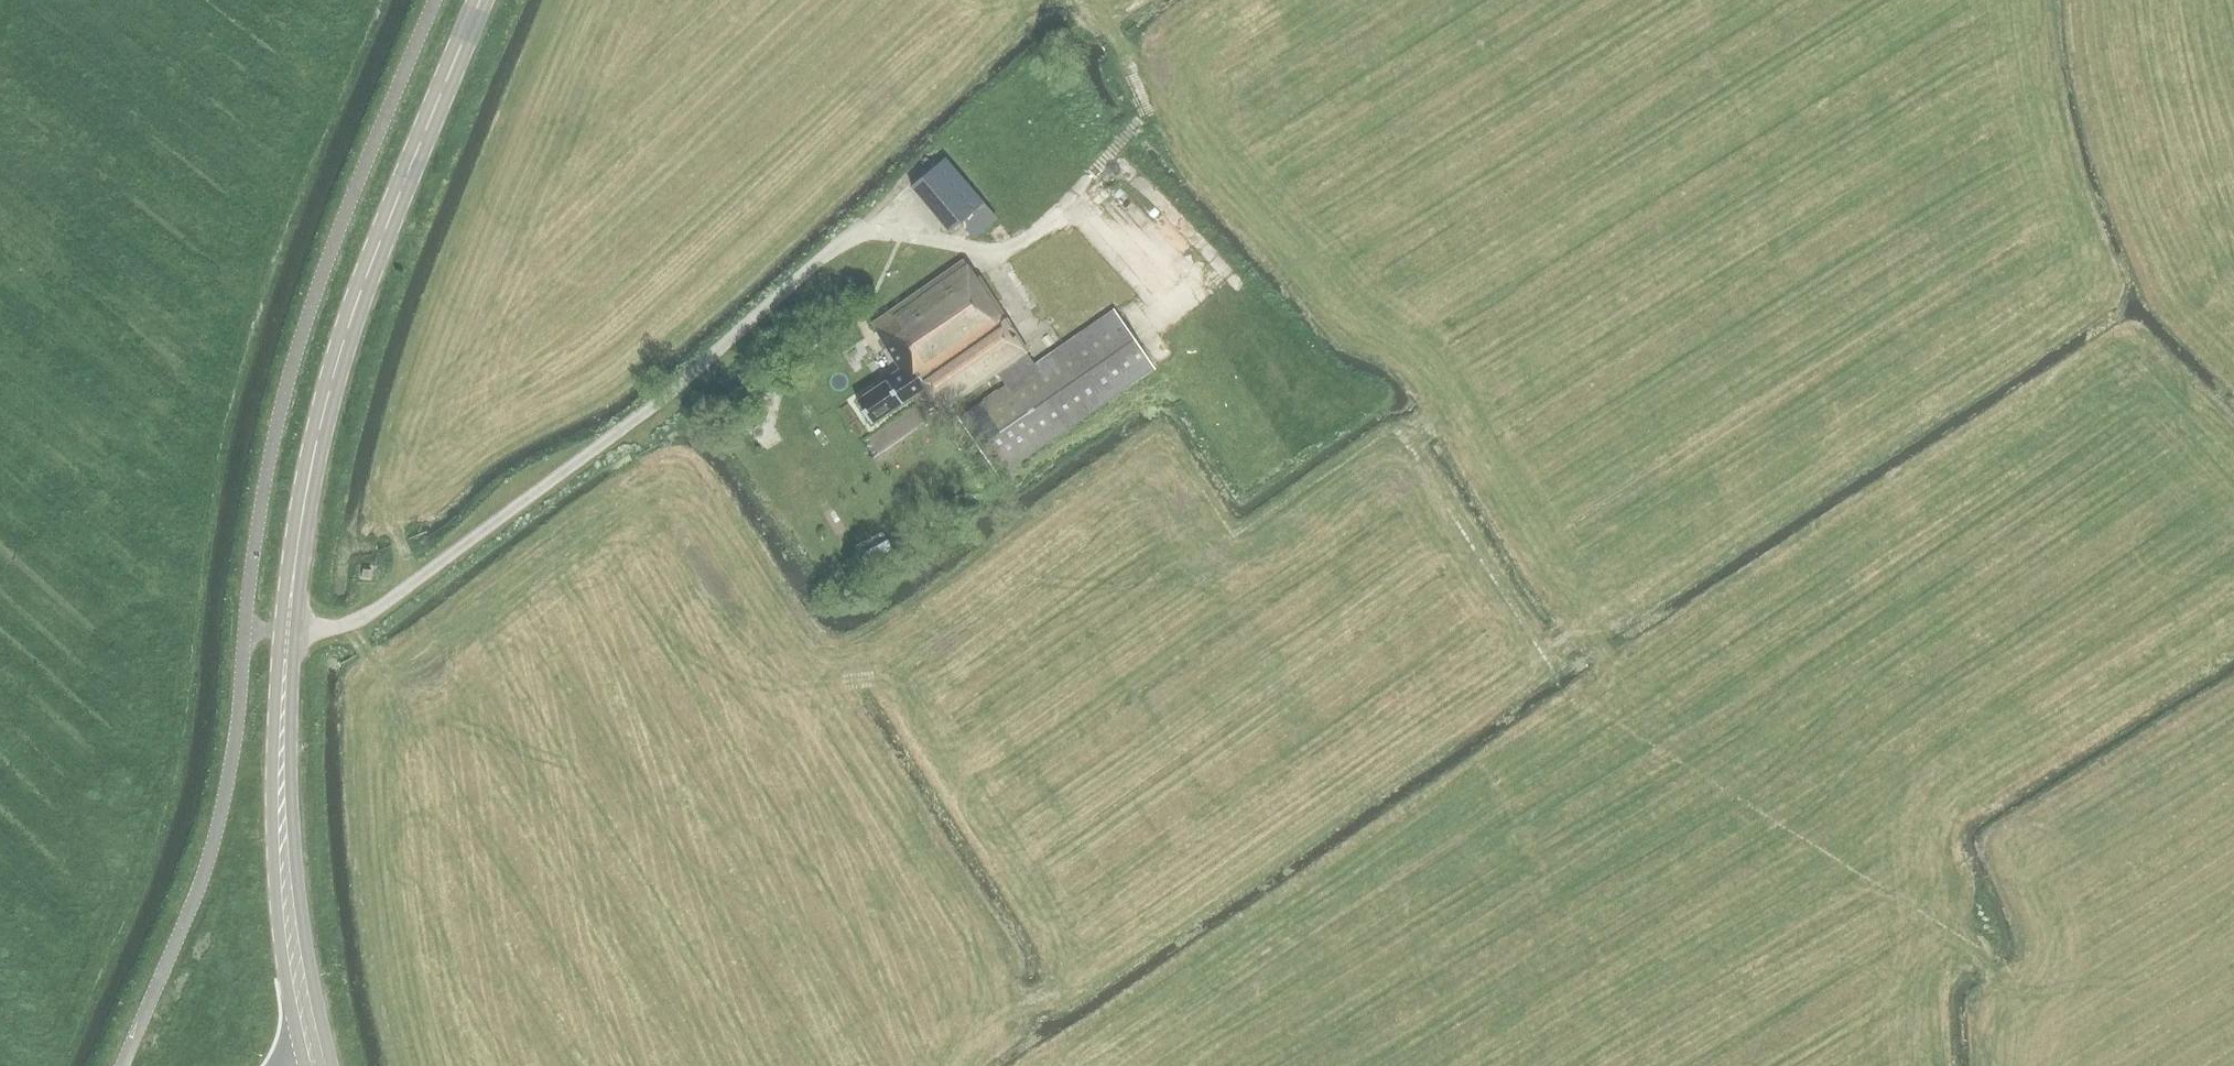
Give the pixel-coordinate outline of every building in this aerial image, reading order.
[(972,237),(996,216),(984,203),(985,203),(946,157),(910,187),(949,233),(961,223),(972,237)] [(974,287),(958,263),(870,325),(900,369),(879,383),(880,385),(857,401),(872,423),(926,387),(942,410),(997,372),(1006,385),(959,418),(998,474),(1153,367),(1115,310),(1035,365),(1026,352),(1027,351),(978,284),(974,287)]
